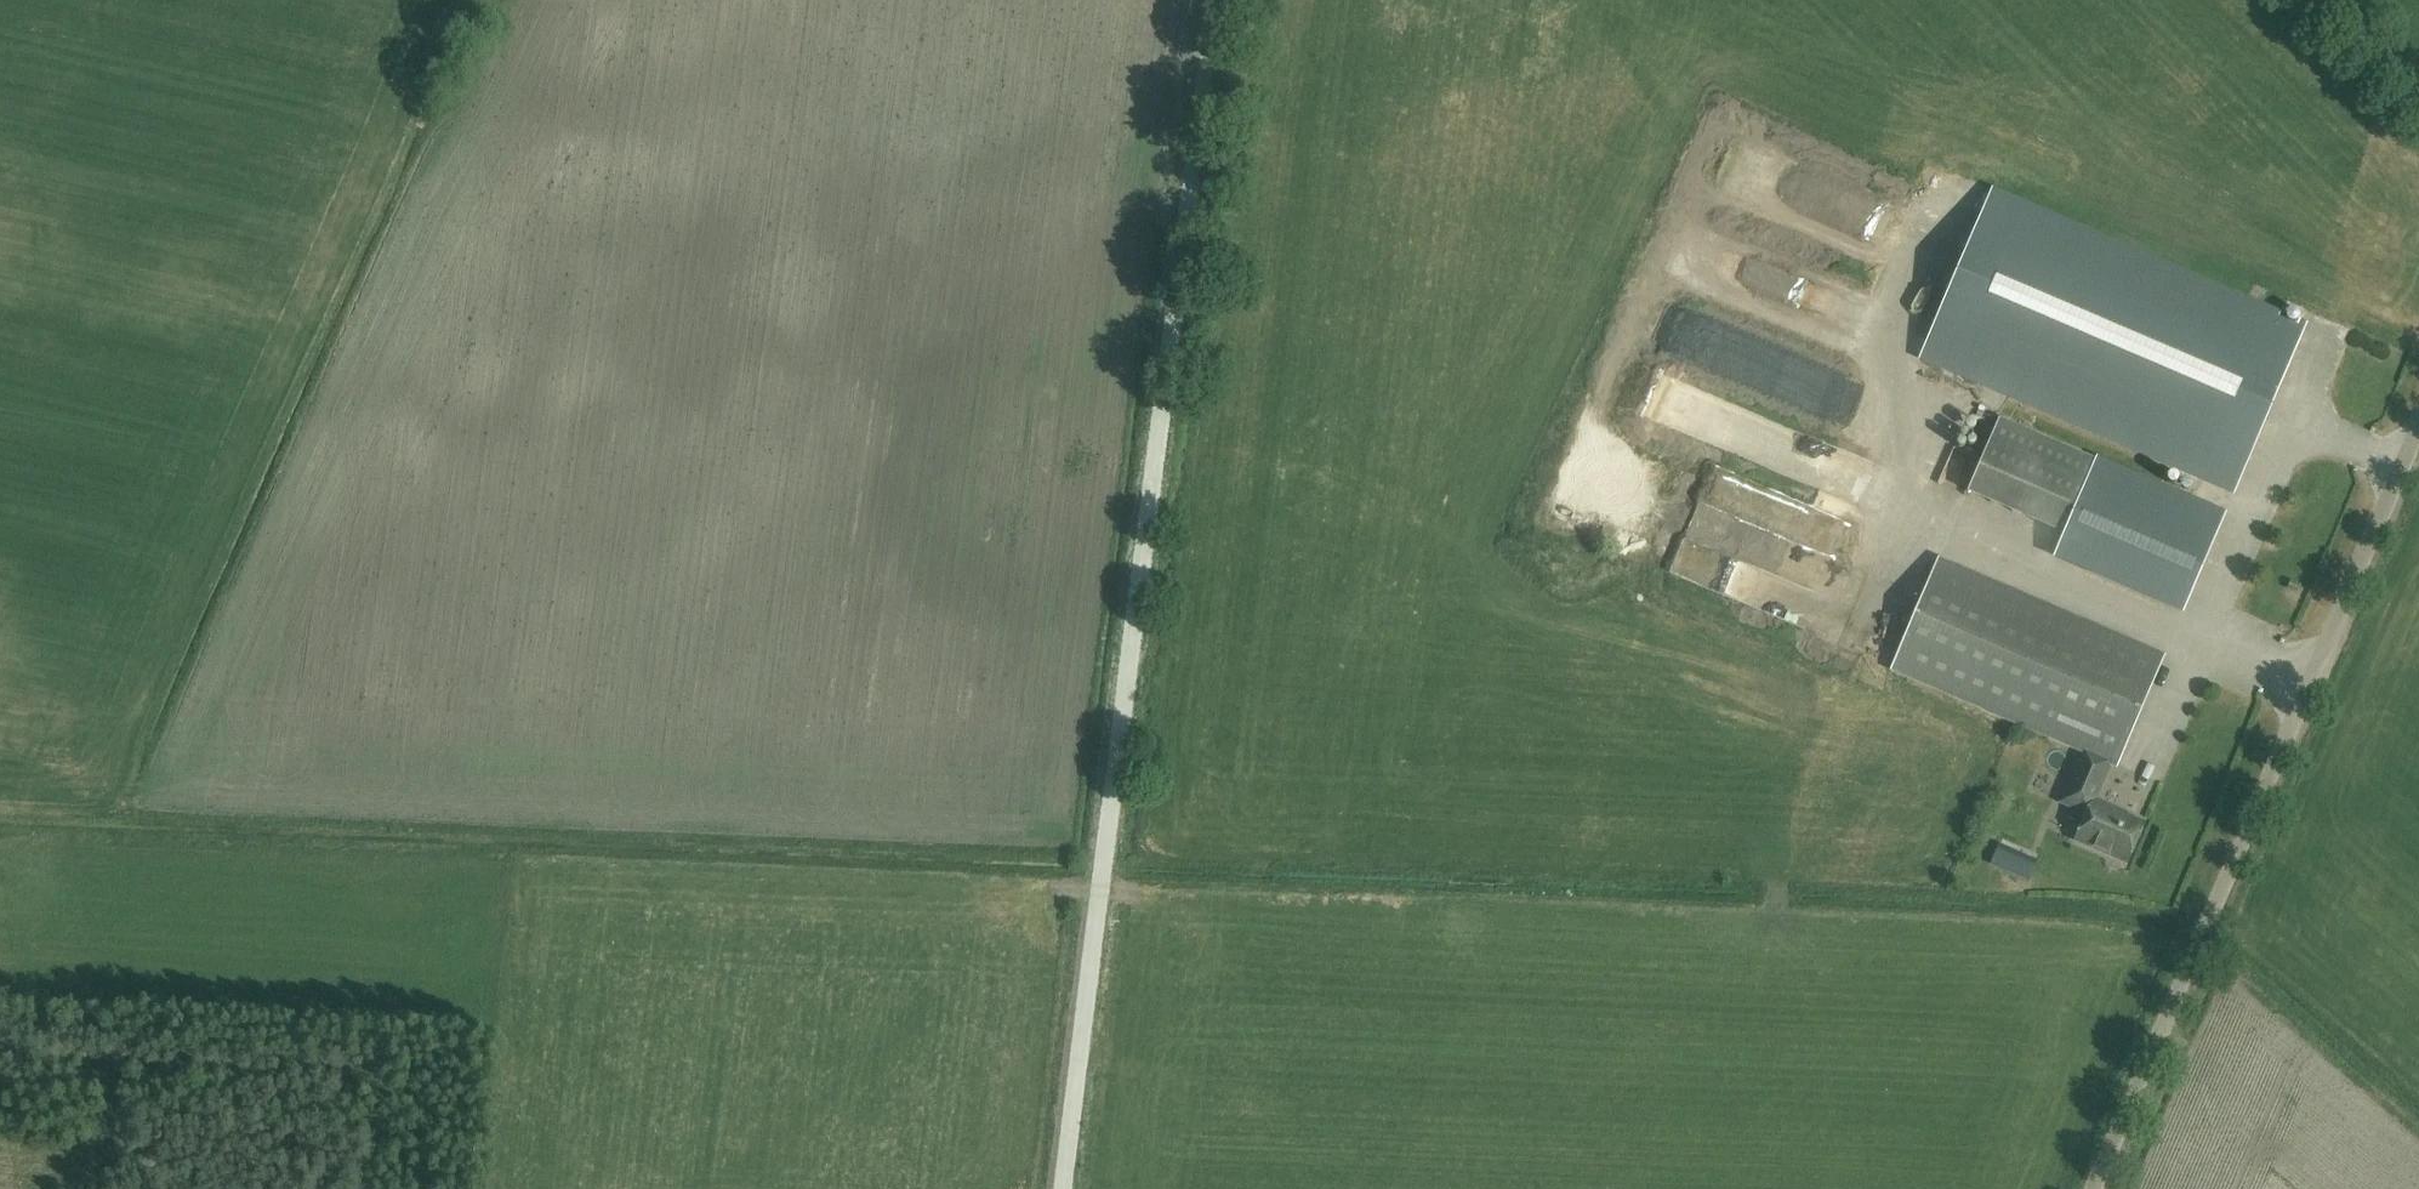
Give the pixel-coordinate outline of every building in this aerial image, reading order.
[(2233,490),(2302,328),(1992,196),(1924,355),(2232,487),(2231,489),(2233,490)] [(1669,350),(1804,395),(1809,378),(1858,395),(1865,375),(1682,313),(1669,350)] [(2097,461),(2056,556),(2181,609),(2223,513),(2221,512),(2221,514),(2097,461)] [(2075,839),(2127,862),(2143,823),(2114,810),(2115,808),(2094,799),(2111,761),(2116,762),(2161,657),(1938,561),(1892,667),(2084,749),(2061,801),(2087,813),(2075,839)]
